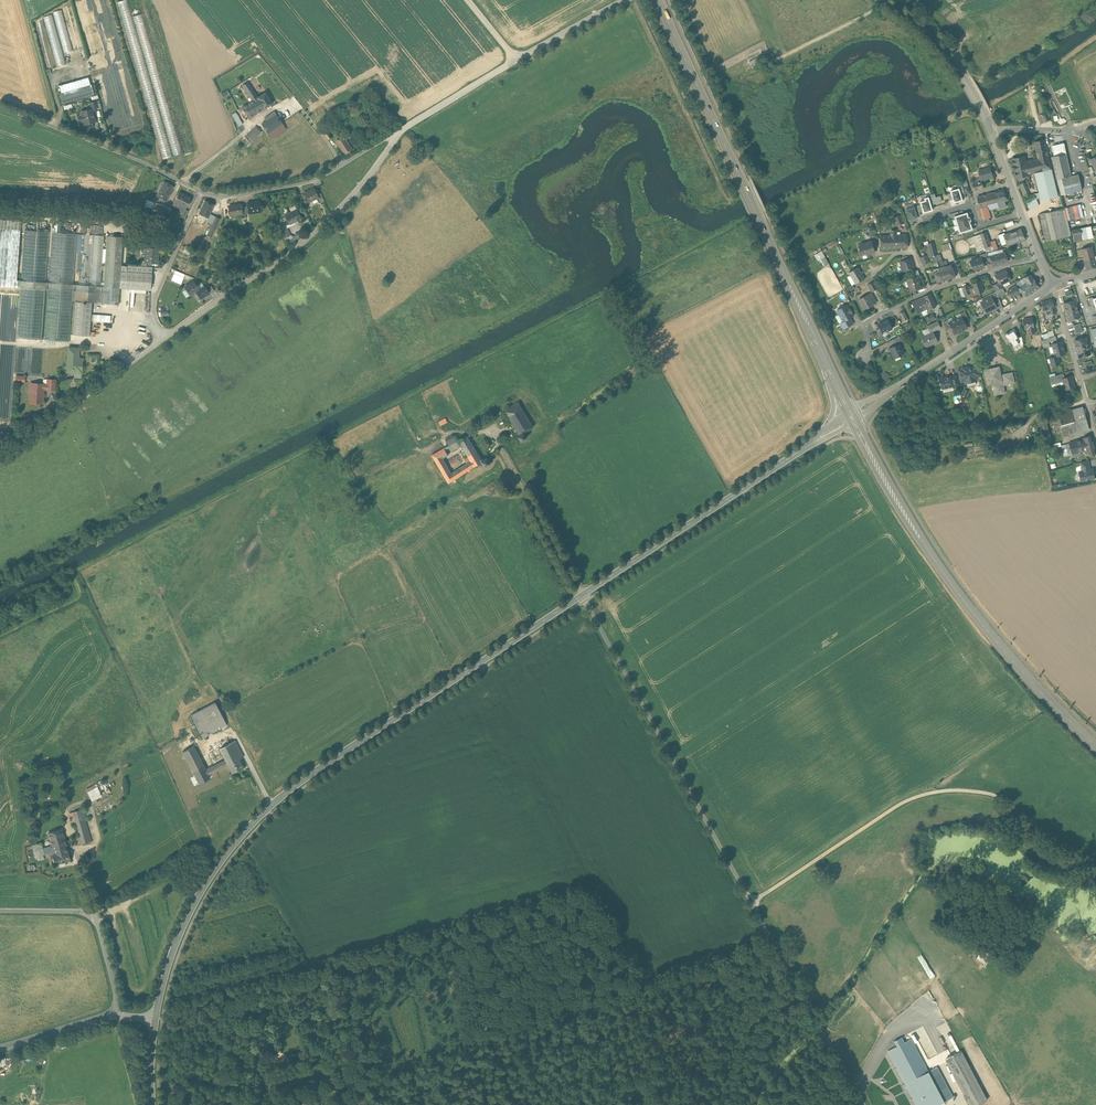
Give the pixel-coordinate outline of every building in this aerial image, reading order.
[(83,48),(71,5),(62,7),(74,50),(83,48)] [(73,50),(61,10),(53,12),(64,53),(73,50)] [(66,64),(52,15),(43,17),(57,66),(66,64)] [(55,67),(42,20),(33,22),(46,69),(55,67)] [(764,58),(751,65),(753,69),(766,62),(764,58)] [(88,77),(59,86),(62,93),(59,94),(62,104),(94,95),(91,84),(90,85),(88,77)] [(257,98),(248,83),(243,86),(245,89),(253,100),(257,98)] [(257,98),(253,100),(259,111),(272,104),(265,93),(257,98)] [(253,100),(242,107),(249,118),(259,111),(253,100)] [(234,109),(230,111),(238,126),(243,124),(234,109)] [(91,110),(82,112),(83,116),(80,117),(82,121),(84,120),(85,124),(94,121),(91,110)] [(272,116),(261,124),(268,133),(276,128),(282,123),(276,114),(274,111),(270,114),(272,116)] [(1047,112),(1039,115),(1043,123),(1049,120),(1047,115),(1049,115),(1047,112)] [(287,129),(282,123),(276,128),(278,131),(270,137),(272,140),(287,129)] [(256,126),(246,135),(250,139),(259,130),(256,126)] [(276,128),(268,133),(270,137),(278,131),(276,128)] [(332,137),(326,129),(323,131),(329,139),(332,137)] [(354,149),(345,136),(336,141),(345,155),(354,149)] [(1044,140),(1034,142),(1036,150),(1046,148),(1044,140)] [(1046,148),(1036,150),(1038,158),(1048,156),(1046,148)] [(1066,153),(1051,157),(1057,179),(1071,176),(1066,153)] [(1024,156),(1012,159),(1016,178),(1028,175),(1028,174),(1025,161),(1024,156)] [(1038,158),(1025,161),(1028,174),(1035,173),(1051,169),(1048,156),(1038,158)] [(990,167),(978,171),(980,177),(981,180),(992,177),(990,167)] [(1051,169),(1035,173),(1041,200),(1057,196),(1051,169)] [(1071,176),(1057,179),(1061,195),(1070,193),(1074,192),(1082,190),(1078,174),(1071,176)] [(977,181),(972,182),(975,191),(983,188),(981,180),(977,181)] [(165,182),(157,197),(166,201),(173,186),(165,182)] [(1030,195),(1024,182),(1019,184),(1024,197),(1030,195)] [(314,188),(304,193),(309,202),(318,198),(317,195),(314,188)] [(959,188),(950,191),(951,193),(953,199),(954,203),(958,201),(958,202),(963,201),(961,194),(959,188)] [(1004,190),(977,198),(980,208),(988,205),(989,205),(998,203),(999,208),(1006,206),(1004,201),(1007,200),(1004,190)] [(191,198),(179,192),(173,205),(178,207),(179,205),(186,208),(191,198)] [(934,193),(931,194),(934,204),(942,201),(940,196),(935,197),(934,193)] [(1024,197),(1024,198),(1026,203),(1037,199),(1034,194),(1030,195),(1024,197)] [(928,197),(924,198),(925,200),(920,202),(921,204),(923,211),(923,213),(932,210),(931,205),(928,197)] [(254,202),(247,203),(248,207),(249,213),(261,212),(259,200),(254,201),(254,202)] [(214,205),(205,201),(199,214),(208,218),(214,205)] [(1068,220),(1084,217),(1080,203),(1065,207),(1068,220)] [(241,204),(229,206),(230,216),(242,214),(241,208),(241,204)] [(988,205),(980,208),(983,220),(991,218),(988,205)] [(914,207),(906,209),(909,220),(917,217),(917,216),(914,207)] [(1071,235),(1064,208),(1061,209),(1067,236),(1071,235)] [(297,209),(285,215),(288,220),(290,224),(301,218),(297,209)] [(1061,209),(1039,214),(1045,241),(1067,236),(1061,209)] [(959,215),(954,216),(960,233),(962,232),(972,229),(970,221),(971,220),(970,217),(969,217),(967,212),(959,215)] [(900,215),(894,217),(897,226),(904,223),(900,215)] [(216,217),(213,224),(211,223),(208,228),(210,229),(208,235),(212,237),(220,219),(216,217)] [(288,220),(278,225),(284,238),(290,235),(286,228),(285,229),(284,227),(290,224),(288,220)] [(52,232),(49,283),(46,282),(49,232),(25,230),(21,280),(17,280),(20,230),(0,229),(0,286),(21,288),(45,289),(48,289),(45,340),(69,341),(73,291),(76,291),(73,335),(90,336),(92,303),(100,303),(100,293),(101,286),(104,236),(82,234),(78,285),(74,284),(73,284),(77,234),(52,232)] [(1021,229),(1012,232),(1016,242),(1025,239),(1021,229)] [(896,231),(891,231),(891,235),(887,236),(888,248),(901,248),(900,235),(896,235),(896,231)] [(990,242),(986,232),(980,235),(984,248),(991,246),(990,242)] [(1016,242),(1012,232),(1005,235),(1004,235),(1007,243),(1008,245),(1016,242)] [(1004,233),(998,235),(1002,245),(1007,243),(1004,235),(1005,235),(1004,233)] [(980,235),(972,237),(977,250),(984,248),(980,235)] [(123,237),(107,236),(104,286),(101,286),(100,293),(103,293),(102,303),(119,304),(120,288),(121,265),(123,237)] [(995,240),(990,242),(991,246),(993,251),(998,249),(995,240)] [(872,241),(859,245),(862,256),(875,252),(872,241)] [(935,250),(933,243),(928,244),(930,251),(932,256),(936,255),(935,250)] [(1091,246),(1081,249),(1084,260),(1094,258),(1091,246)] [(159,249),(146,248),(145,262),(147,262),(157,263),(159,249)] [(821,251),(814,255),(818,261),(820,260),(824,267),(829,264),(821,251)] [(936,255),(932,256),(934,263),(938,262),(941,261),(939,254),(936,255)] [(996,254),(990,256),(990,258),(991,262),(993,266),(999,264),(996,254)] [(981,258),(970,261),(972,266),(973,266),(974,270),(984,267),(983,264),(981,257),(981,258)] [(1084,260),(1086,269),(1095,267),(1095,265),(1094,258),(1084,260)] [(910,259),(900,262),(902,266),(901,266),(903,271),(907,270),(913,268),(910,259)] [(153,267),(121,265),(120,288),(130,289),(130,292),(146,293),(146,290),(151,290),(153,267)] [(940,275),(953,271),(951,265),(946,267),(946,268),(940,270),(938,271),(940,275)] [(858,267),(849,272),(856,284),(865,279),(858,267)] [(939,268),(936,269),(935,268),(933,268),(933,270),(937,283),(942,281),(940,275),(938,271),(940,270),(939,268)] [(1006,270),(995,276),(999,283),(1000,285),(1002,284),(1011,280),(1006,270)] [(185,275),(176,271),(172,280),(181,284),(185,275)] [(953,271),(940,275),(942,281),(955,277),(953,271)] [(1030,274),(1024,278),(1027,283),(1033,279),(1030,274)] [(913,277),(907,280),(910,292),(921,288),(918,276),(913,277)] [(1027,283),(1022,286),(1027,295),(1039,287),(1033,279),(1027,283)] [(193,281),(185,287),(191,296),(196,292),(199,290),(193,281)] [(874,281),(868,285),(872,292),(878,288),(874,281)] [(980,281),(972,284),(972,286),(973,289),(974,290),(975,290),(976,294),(984,292),(980,281)] [(999,283),(993,285),(995,291),(1002,288),(1004,287),(1002,284),(1000,285),(999,283)] [(853,284),(844,289),(846,293),(855,288),(853,284)] [(968,285),(962,287),(965,295),(970,293),(970,291),(968,287),(968,285)] [(1016,285),(1007,291),(1012,298),(1020,292),(1016,285)] [(199,290),(196,292),(201,298),(209,293),(204,286),(199,290)] [(45,289),(21,288),(17,338),(42,340),(45,289)] [(1002,288),(995,291),(998,297),(1005,293),(1002,288)] [(868,294),(859,300),(865,310),(874,305),(868,294)] [(930,294),(924,296),(929,308),(930,309),(936,307),(930,294)] [(924,296),(912,302),(917,313),(929,308),(924,296)] [(992,297),(980,302),(986,313),(997,307),(992,297)] [(1052,299),(1042,302),(1045,310),(1047,316),(1056,313),(1052,299)] [(1075,300),(1064,303),(1066,312),(1077,309),(1075,300)] [(847,305),(837,310),(843,321),(844,322),(850,318),(853,316),(851,313),(852,312),(850,308),(849,309),(847,305)] [(1077,309),(1066,312),(1069,320),(1080,317),(1077,309)] [(969,319),(965,311),(960,314),(961,317),(962,316),(964,322),(969,319)] [(924,317),(927,323),(935,319),(932,314),(924,317)] [(961,317),(955,320),(961,331),(967,327),(964,322),(962,316),(961,317)] [(1032,317),(1023,320),(1025,329),(1027,329),(1029,335),(1035,333),(1034,327),(1032,317)] [(850,318),(844,322),(843,321),(841,323),(844,329),(853,324),(850,318)] [(892,329),(888,320),(878,324),(879,328),(880,328),(882,333),(883,333),(882,332),(886,330),(886,332),(892,329)] [(948,320),(943,322),(947,330),(951,328),(949,323),(948,320)] [(949,323),(951,328),(954,334),(961,331),(955,320),(949,323)] [(938,321),(932,324),(934,330),(941,327),(938,321)] [(927,334),(932,344),(938,341),(933,331),(934,330),(932,324),(928,326),(931,333),(927,334)] [(1014,328),(1004,334),(1013,348),(1020,345),(1020,346),(1023,345),(1021,336),(1018,338),(1018,336),(1016,333),(1017,332),(1014,328)] [(932,344),(927,334),(924,336),(926,339),(922,340),(926,347),(932,344)] [(1055,336),(1042,340),(1043,344),(1042,344),(1043,347),(1050,345),(1049,342),(1056,340),(1055,336)] [(1086,337),(1074,341),(1077,349),(1088,346),(1086,337)] [(1055,356),(1057,356),(1065,354),(1061,341),(1052,344),(1055,356)] [(896,346),(896,345),(889,348),(894,359),(895,358),(894,357),(903,353),(904,354),(900,344),(896,346)] [(1088,346),(1077,349),(1079,358),(1090,354),(1088,346)] [(79,348),(69,348),(67,372),(82,373),(83,359),(78,358),(79,348)] [(1057,356),(1055,356),(1050,358),(1052,366),(1060,364),(1057,356)] [(968,367),(962,368),(962,369),(959,370),(961,381),(966,380),(966,383),(975,381),(975,378),(977,377),(977,376),(980,375),(978,366),(968,368),(968,367)] [(999,367),(985,370),(988,384),(996,382),(996,384),(993,385),(995,395),(1005,392),(1002,383),(1004,383),(1004,385),(1014,382),(1012,373),(1002,375),(1002,376),(1001,376),(999,367)] [(881,377),(887,381),(890,375),(885,371),(881,377)] [(1063,374),(1050,377),(1052,385),(1063,382),(1062,378),(1064,378),(1063,374)] [(956,375),(950,376),(952,386),(958,385),(956,375)] [(950,376),(940,378),(942,388),(953,386),(952,386),(950,376)] [(1064,378),(1062,378),(1063,382),(1066,390),(1075,387),(1073,382),(1071,376),(1064,378)] [(55,380),(48,379),(47,384),(47,389),(55,390),(55,380)] [(47,384),(32,383),(32,386),(31,386),(30,396),(32,396),(31,403),(43,404),(44,389),(47,389),(47,384)] [(518,402),(515,404),(511,406),(514,411),(521,406),(518,402)] [(511,406),(505,410),(520,435),(519,436),(522,441),(527,438),(524,433),(533,427),(521,406),(514,411),(511,406)] [(1083,407),(1059,414),(1059,416),(1053,418),(1055,427),(1060,425),(1063,437),(1089,429),(1083,407)] [(1045,421),(1039,422),(1045,444),(1052,442),(1045,421)] [(917,422),(903,426),(905,431),(915,427),(916,431),(920,430),(917,422)] [(1071,449),(1093,442),(1091,435),(1083,438),(1083,439),(1069,443),(1071,449)] [(456,436),(447,441),(449,445),(458,440),(456,436)] [(449,445),(448,446),(451,451),(462,446),(465,451),(473,446),(467,436),(458,440),(449,445)] [(1093,442),(1071,449),(1072,454),(1073,457),(1081,455),(1080,451),(1083,450),(1086,449),(1088,456),(1095,454),(1093,442)] [(487,458),(484,460),(483,459),(481,460),(474,447),(473,446),(465,451),(468,457),(474,467),(482,461),(485,467),(490,463),(487,458)] [(467,463),(452,473),(443,458),(448,455),(444,448),(432,455),(449,483),(474,467),(468,457),(464,459),(467,463)] [(1089,467),(1082,468),(1082,471),(1079,472),(1080,475),(1078,477),(1080,478),(1081,481),(1086,480),(1089,480),(1089,479),(1094,478),(1092,469),(1090,470),(1089,467)] [(215,702),(191,715),(202,738),(227,725),(215,702)] [(235,740),(220,748),(225,759),(206,770),(209,775),(228,765),(239,759),(243,757),(235,740)] [(206,770),(194,746),(183,752),(199,784),(210,778),(209,775),(206,770)] [(239,759),(228,765),(232,773),(243,767),(239,759)] [(96,783),(85,789),(92,801),(102,795),(96,783)] [(84,809),(73,812),(76,822),(76,823),(84,820),(87,820),(84,809)] [(84,820),(76,823),(82,844),(90,841),(84,820)] [(62,829),(48,833),(52,846),(54,852),(55,854),(68,851),(66,844),(67,844),(62,829)] [(41,843),(32,845),(35,857),(54,852),(52,846),(43,848),(41,843)] [(55,854),(52,855),(55,865),(71,860),(68,851),(55,854)] [(924,1025),(932,1043),(935,1041),(928,1024),(924,1025)] [(910,1038),(912,1037),(917,1049),(918,1048),(925,1064),(928,1063),(914,1030),(908,1033),(910,1038)] [(911,1039),(905,1042),(902,1037),(894,1041),(897,1046),(888,1051),(917,1104),(937,1104),(953,1097),(937,1067),(928,1071),(911,1039)] [(945,1058),(970,1104),(977,1104),(989,1098),(963,1049),(945,1058)]
